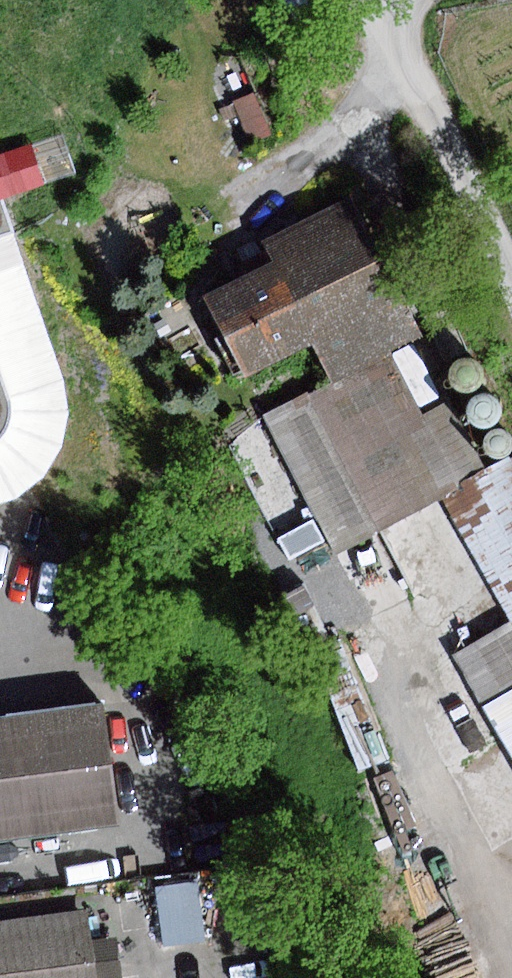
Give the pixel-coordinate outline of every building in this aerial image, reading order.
[(253,93),(231,102),(249,146),(272,137),(253,93)] [(6,503),(30,494),(48,477),(58,461),(68,428),(70,396),(61,367),(7,229),(0,233),(0,394),(1,397),(2,413),(0,419),(0,504),(6,503)] [(336,381),(391,354),(425,338),(386,260),(226,338),(252,390),(323,355),(336,381)] [(422,414),(391,354),(336,381),(269,418),(337,548),(443,494),(488,469),(452,399),(422,414)] [(451,373),(450,378),(452,384),(455,389),(459,392),(465,394),(470,395),(476,393),(481,390),(485,385),(486,379),(486,373),(483,367),(479,363),(474,360),(468,359),(462,360),(457,363),(453,367),(451,373)] [(470,410),(469,416),(470,421),(473,426),(478,430),(483,432),(489,432),(495,430),(500,427),(503,422),(505,416),(504,410),(502,404),(498,400),(493,397),(487,396),(481,397),(475,400),(472,405),(470,410)] [(501,459),(505,459),(509,457),(511,455),(511,436),(510,434),(506,432),(501,432),(497,433),(493,435),(490,439),(489,443),(489,448),(490,452),(493,455),(497,458),(501,459)] [(443,494),(511,616),(511,456),(488,469),(443,494)] [(458,656),(511,752),(511,626),(458,656)] [(119,823),(104,707),(0,721),(0,838),(119,823)] [(89,912),(0,923),(0,977),(98,977),(89,912)]
